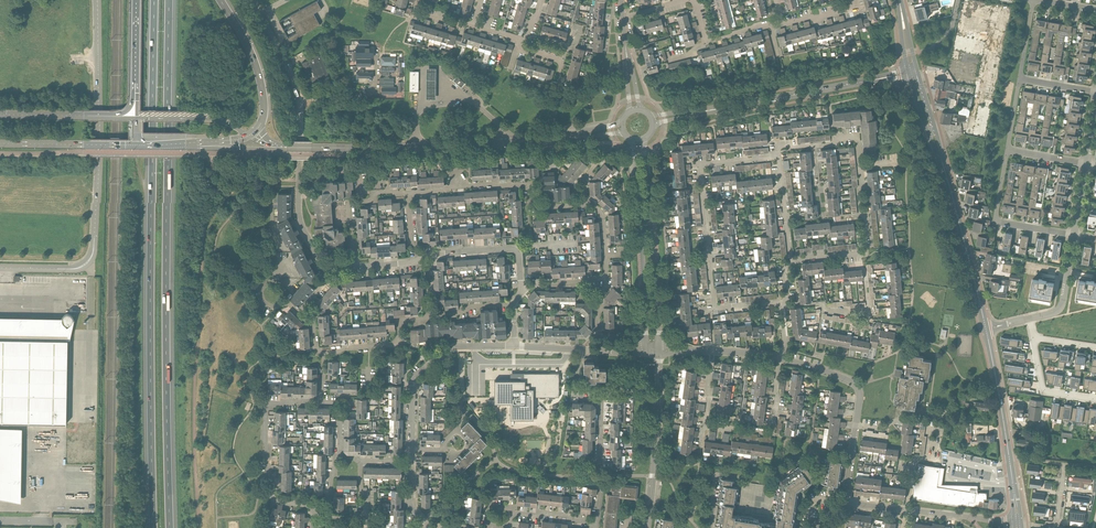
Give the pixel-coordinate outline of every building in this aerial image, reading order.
[(727,6),(725,0),(724,0),(715,2),(716,5),(717,5),(718,8),(727,6)] [(291,41),(320,25),(314,13),(321,9),(317,1),(279,22),(291,41)] [(395,7),(406,10),(407,7),(406,7),(407,4),(397,1),(395,7)] [(547,6),(558,9),(560,3),(550,1),(549,4),(548,4),(547,6)] [(799,9),(798,6),(796,7),(794,1),(785,3),(786,6),(784,7),(785,10),(792,8),(792,11),(799,9)] [(461,8),(471,11),(472,9),(471,8),(472,5),(462,2),(461,8)] [(490,8),(499,11),(501,5),(491,2),(490,8)] [(756,11),(765,8),(765,5),(766,5),(765,2),(754,5),(756,11)] [(869,13),(878,10),(876,5),(873,5),(872,2),(865,4),(866,8),(867,8),(867,10),(868,10),(869,13)] [(918,21),(921,20),(928,18),(926,12),(939,8),(938,3),(937,3),(934,4),(914,9),(918,21)] [(516,10),(527,13),(528,10),(526,10),(527,7),(518,4),(516,10)] [(547,13),(556,16),(558,9),(547,6),(546,9),(548,10),(547,13)] [(718,15),(728,12),(727,6),(718,8),(719,11),(717,12),(718,15)] [(403,16),(404,13),(405,13),(406,10),(395,7),(393,13),(403,16)] [(461,8),(459,14),(468,17),(469,14),(471,14),(471,11),(461,8)] [(488,14),(497,17),(499,11),(490,8),(488,14)] [(758,17),(756,17),(756,20),(763,19),(762,16),(768,14),(768,11),(766,11),(765,8),(756,11),(758,17)] [(514,16),(524,19),(525,16),(526,16),(527,13),(516,10),(514,16)] [(679,23),(689,20),(688,17),(689,16),(687,10),(680,12),(681,15),(677,16),(679,23)] [(867,27),(870,26),(869,20),(871,20),(871,18),(879,16),(878,10),(869,13),(870,16),(869,16),(869,18),(868,18),(868,19),(865,19),(867,27)] [(721,20),(730,18),(728,12),(718,15),(719,18),(720,17),(721,20)] [(961,52),(983,56),(988,31),(981,29),(980,32),(963,29),(966,16),(959,14),(951,59),(960,60),(961,52)] [(512,22),(523,25),(524,22),(523,22),(524,19),(514,16),(512,22)] [(663,27),(667,26),(665,18),(661,19),(655,20),(657,30),(664,28),(663,27)] [(730,18),(721,20),(722,23),(720,24),(721,27),(725,26),(726,29),(732,27),(730,18)] [(857,29),(867,27),(865,19),(862,20),(861,18),(855,20),(857,29)] [(1047,32),(1048,23),(1048,22),(1036,19),(1031,44),(1038,45),(1039,35),(1038,35),(1039,31),(1047,32)] [(651,32),(657,30),(655,20),(649,22),(651,32)] [(680,29),(692,26),(691,23),(689,23),(689,20),(679,23),(680,29)] [(851,31),(857,29),(855,20),(848,21),(851,31)] [(411,33),(417,35),(420,25),(417,24),(417,22),(411,21),(409,28),(412,29),(411,33)] [(839,34),(845,32),(842,21),(839,22),(840,23),(836,24),(839,34)] [(845,32),(851,31),(848,21),(845,22),(845,21),(842,21),(845,32)] [(512,22),(511,28),(520,31),(521,28),(523,28),(523,25),(512,22)] [(646,33),(651,32),(649,22),(643,24),(645,33),(646,33)] [(1059,34),(1061,25),(1061,24),(1050,22),(1050,24),(1048,23),(1047,32),(1044,46),(1050,47),(1052,37),(1051,37),(1051,33),(1059,34)] [(1093,32),(1095,33),(1095,32),(1095,30),(1093,29),(1094,25),(1082,23),(1081,28),(1084,28),(1083,35),(1092,36),(1093,32)] [(417,35),(423,36),(427,25),(424,24),(423,26),(420,25),(417,35)] [(547,36),(549,27),(550,25),(545,24),(544,25),(543,25),(540,34),(547,36)] [(639,35),(645,33),(643,24),(636,25),(639,35)] [(833,36),(839,34),(836,24),(833,25),(833,24),(830,25),(833,36)] [(1057,49),(1063,50),(1064,39),(1063,39),(1064,35),(1072,36),(1072,34),(1073,28),(1073,26),(1069,25),(1062,24),(1062,26),(1061,25),(1059,34),(1057,49)] [(423,36),(429,38),(432,28),(429,27),(429,26),(427,25),(423,36)] [(827,37),(833,36),(830,25),(827,25),(828,27),(824,28),(827,37)] [(682,35),(692,32),(691,29),(692,28),(692,26),(680,29),(682,35)] [(817,37),(815,29),(814,27),(811,28),(810,26),(807,27),(811,38),(817,37)] [(547,36),(553,38),(555,29),(549,27),(547,36)] [(804,40),(811,38),(807,27),(805,28),(805,29),(802,30),(804,40)] [(820,39),(827,37),(824,28),(821,29),(821,27),(815,29),(817,37),(817,38),(820,37),(820,39)] [(429,38),(435,40),(438,29),(436,28),(435,29),(432,28),(429,38)] [(435,40),(441,42),(444,32),(441,31),(441,29),(438,29),(435,40)] [(461,42),(467,44),(471,30),(468,29),(467,33),(464,32),(462,38),(459,37),(457,44),(460,45),(461,42)] [(553,38),(559,40),(561,30),(555,29),(553,38)] [(467,44),(473,46),(476,36),(473,35),(474,31),(471,30),(467,44)] [(561,30),(559,40),(565,41),(568,32),(561,30)] [(792,43),(798,42),(795,30),(792,31),(793,32),(790,33),(792,43)] [(798,42),(804,40),(802,30),(798,31),(798,30),(795,30),(798,42)] [(447,43),(448,43),(451,32),(448,31),(447,33),(444,32),(441,42),(447,43)] [(454,43),(457,44),(459,37),(456,36),(456,35),(453,34),(453,33),(451,32),(448,43),(454,45),(454,43)] [(684,41),(695,38),(694,35),(693,35),(692,32),(682,35),(683,41),(684,41)] [(757,45),(755,35),(752,36),(751,32),(748,33),(751,47),(757,45)] [(758,34),(755,35),(757,45),(763,43),(763,41),(762,38),(761,32),(758,33),(758,34)] [(473,46),(479,47),(483,34),(480,33),(479,37),(476,36),(473,46)] [(746,48),(751,47),(748,33),(745,33),(746,37),(743,38),(746,48)] [(786,45),(792,43),(790,33),(786,34),(786,33),(783,34),(786,45)] [(479,47),(485,49),(488,39),(485,38),(486,34),(483,34),(479,47)] [(780,46),(786,45),(783,34),(780,34),(781,36),(777,37),(780,46)] [(1081,46),(1090,48),(1091,44),(1094,45),(1094,42),(1094,41),(1094,37),(1092,36),(1083,35),(1081,42),(1079,42),(1079,44),(1078,46),(1080,47),(1081,46)] [(485,49),(491,51),(495,37),(493,36),(491,40),(488,39),(485,49)] [(498,38),(495,37),(491,51),(498,53),(501,43),(497,42),(498,38)] [(685,47),(695,44),(694,41),(696,41),(695,38),(684,41),(685,47)] [(734,54),(740,52),(736,38),(734,39),(735,43),(731,44),(734,54)] [(746,51),(746,48),(743,38),(742,38),(743,41),(740,42),(739,38),(736,38),(740,52),(746,51)] [(728,56),(734,54),(731,44),(728,45),(727,41),(724,42),(728,56)] [(498,53),(503,54),(504,53),(505,50),(507,43),(504,42),(503,44),(501,43),(498,53)] [(722,57),(728,56),(724,42),(721,42),(722,46),(719,47),(722,57)] [(644,55),(653,52),(652,46),(650,47),(649,43),(642,45),(643,49),(642,49),(644,55)] [(716,59),(722,57),(719,47),(716,48),(715,44),(712,45),(716,59)] [(1040,69),(1042,61),(1034,60),(1035,55),(1036,55),(1038,45),(1031,44),(1027,69),(1040,71),(1040,69)] [(710,60),(716,59),(712,45),(709,46),(710,50),(707,51),(710,60)] [(1053,72),(1054,63),(1046,62),(1047,57),(1048,58),(1050,47),(1044,46),(1042,61),(1040,69),(1042,70),(1041,71),(1048,73),(1052,73),(1053,72)] [(1076,58),(1078,58),(1079,58),(1088,60),(1089,58),(1089,56),(1092,56),(1092,53),(1092,48),(1090,48),(1081,46),(1080,47),(1079,54),(1077,53),(1077,56),(1076,58)] [(574,54),(583,56),(585,50),(575,48),(574,54)] [(1065,74),(1066,67),(1067,65),(1059,64),(1060,60),(1061,60),(1063,50),(1057,49),(1054,63),(1053,72),(1054,72),(1054,74),(1065,76),(1065,74)] [(703,62),(710,60),(707,51),(704,52),(703,50),(697,52),(698,57),(699,59),(702,58),(703,62)] [(645,61),(655,59),(653,52),(644,55),(645,61)] [(572,60),(581,62),(583,56),(574,54),(572,60)] [(310,83),(329,76),(321,55),(302,63),(310,83)] [(380,65),(396,66),(396,55),(381,55),(380,65)] [(1074,70),(1078,70),(1079,70),(1086,71),(1087,69),(1087,67),(1090,68),(1090,65),(1090,60),(1088,60),(1079,58),(1078,58),(1077,65),(1075,65),(1075,67),(1074,70)] [(515,69),(521,71),(524,61),(517,59),(515,69)] [(647,67),(657,65),(657,64),(655,59),(645,61),(647,67)] [(570,66),(579,68),(581,62),(572,60),(570,66)] [(521,71),(527,72),(530,63),(524,61),(521,71)] [(527,72),(533,74),(536,63),(533,62),(533,64),(530,63),(527,72)] [(533,74),(539,76),(542,66),(538,65),(539,64),(536,63),(533,74)] [(649,74),(658,71),(657,65),(647,67),(649,74)] [(539,76),(545,78),(548,67),(545,66),(545,67),(542,66),(539,76)] [(568,72),(577,75),(579,68),(570,66),(568,72)] [(548,67),(545,78),(551,80),(554,70),(550,69),(551,68),(548,67)] [(373,69),(357,69),(357,78),(373,78),(373,69)] [(436,69),(427,69),(427,99),(436,99),(436,69)] [(1088,72),(1086,71),(1079,70),(1078,70),(1078,75),(1077,75),(1076,81),(1084,82),(1085,79),(1088,79),(1088,76),(1088,72)] [(410,91),(418,92),(418,72),(410,72),(410,91)] [(577,75),(568,72),(566,78),(576,81),(577,75)] [(461,88),(465,83),(457,76),(453,81),(461,88)] [(945,89),(947,89),(954,91),(956,85),(950,84),(950,82),(935,79),(934,87),(937,87),(944,89),(944,87),(946,88),(945,89)] [(937,87),(935,99),(940,100),(942,90),(947,91),(947,89),(945,89),(946,88),(944,87),(944,89),(937,87)] [(951,99),(949,99),(950,92),(947,91),(942,90),(940,100),(935,99),(935,104),(949,107),(951,99)] [(1034,103),(1036,95),(1036,93),(1023,91),(1019,116),(1025,117),(1027,106),(1026,106),(1027,102),(1034,103)] [(1047,105),(1048,97),(1049,95),(1038,93),(1037,95),(1036,95),(1034,103),(1032,118),(1038,119),(1040,109),(1038,108),(1039,104),(1047,105)] [(1044,120),(1050,121),(1052,111),(1051,111),(1052,106),(1059,108),(1060,106),(1061,99),(1061,97),(1050,95),(1050,97),(1048,97),(1047,105),(1044,120)] [(1071,100),(1070,106),(1080,108),(1080,106),(1081,104),(1083,105),(1084,102),(1080,101),(1081,97),(1070,95),(1069,99),(1071,100)] [(978,104),(973,135),(987,137),(993,97),(986,96),(984,105),(978,104)] [(1066,118),(1068,118),(1078,120),(1078,118),(1079,116),(1081,116),(1082,113),(1081,113),(1082,108),(1080,108),(1070,106),(1069,114),(1067,113),(1066,116),(1066,118)] [(958,114),(966,116),(969,116),(970,110),(959,108),(958,114)] [(862,124),(863,130),(864,137),(864,142),(863,143),(864,154),(871,153),(871,154),(873,153),(875,152),(874,144),(874,142),(876,142),(875,136),(874,136),(873,131),(876,131),(876,128),(875,120),(871,120),(870,110),(861,111),(861,112),(851,113),(841,114),(840,113),(832,114),(834,125),(842,124),(844,124),(844,127),(850,126),(850,125),(852,125),(862,124)] [(966,116),(958,114),(954,114),(943,111),(940,122),(949,123),(949,121),(961,123),(965,121),(966,116)] [(1028,141),(1029,132),(1022,131),(1022,127),(1024,127),(1025,117),(1019,116),(1015,140),(1027,143),(1028,141)] [(1040,143),(1042,134),(1034,133),(1035,129),(1036,129),(1038,119),(1032,118),(1029,132),(1028,141),(1029,141),(1029,143),(1040,145),(1040,143)] [(1080,120),(1078,120),(1068,118),(1067,125),(1065,125),(1064,127),(1064,130),(1066,130),(1066,129),(1076,131),(1076,129),(1077,127),(1079,128),(1080,125),(1079,125),(1080,120)] [(773,137),(779,136),(778,126),(774,126),(773,119),(771,120),(773,137)] [(1053,145),(1054,138),(1054,137),(1047,135),(1047,131),(1049,131),(1050,121),(1044,120),(1042,134),(1040,143),(1042,143),(1042,145),(1052,147),(1053,145)] [(792,135),(792,132),(790,124),(786,125),(786,121),(782,121),(782,124),(784,124),(785,135),(792,135)] [(1062,141),(1066,142),(1066,141),(1074,143),(1074,141),(1075,139),(1077,139),(1078,136),(1077,136),(1078,132),(1076,131),(1066,129),(1066,130),(1065,137),(1063,136),(1062,139),(1062,141)] [(736,146),(742,145),(741,136),(741,135),(737,135),(736,131),(733,132),(733,134),(735,134),(736,146)] [(724,147),(730,147),(728,136),(724,137),(724,133),(720,133),(720,136),(722,135),(724,147)] [(1076,143),(1074,143),(1066,141),(1066,142),(1065,146),(1064,153),(1072,154),(1072,151),(1075,151),(1076,148),(1075,148),(1076,143)] [(706,160),(709,160),(707,143),(701,144),(702,154),(705,154),(706,160)] [(694,161),(696,161),(694,144),(688,145),(689,156),(693,155),(694,161)] [(683,162),(683,156),(682,146),(681,146),(679,146),(679,151),(671,152),(672,163),(673,163),(683,162)] [(572,164),(582,172),(587,166),(578,158),(572,164)] [(1022,175),(1023,166),(1024,164),(1011,162),(1006,188),(1013,189),(1015,178),(1014,178),(1014,173),(1022,175)] [(577,178),(582,172),(572,164),(567,170),(577,178)] [(614,173),(617,170),(611,165),(609,168),(605,164),(600,169),(608,176),(612,171),(614,173)] [(1034,177),(1036,168),(1036,166),(1025,164),(1025,166),(1023,166),(1022,175),(1019,190),(1025,191),(1027,180),(1026,180),(1027,175),(1034,177)] [(1059,171),(1058,177),(1068,179),(1068,177),(1068,175),(1071,176),(1071,173),(1068,172),(1069,168),(1057,166),(1057,171),(1059,171)] [(1032,192),(1038,193),(1040,182),(1039,182),(1039,178),(1047,179),(1047,177),(1048,170),(1049,169),(1038,167),(1038,168),(1036,168),(1034,177),(1032,192)] [(603,181),(608,176),(600,169),(596,174),(597,176),(595,179),(600,180),(601,179),(603,181)] [(444,186),(444,183),(444,176),(440,176),(439,170),(436,171),(437,187),(444,186)] [(571,184),(577,178),(567,170),(562,176),(570,184),(571,184)] [(569,197),(569,186),(570,184),(562,176),(559,173),(559,172),(548,172),(548,173),(542,173),(543,184),(541,184),(542,193),(546,192),(546,197),(553,196),(553,200),(562,200),(562,198),(569,197)] [(728,185),(729,189),(732,189),(732,186),(731,187),(729,174),(723,175),(724,186),(728,185)] [(868,184),(878,183),(878,179),(879,179),(882,179),(881,175),(879,175),(879,177),(867,178),(868,184)] [(968,189),(970,189),(971,182),(981,184),(982,178),(964,175),(964,178),(963,178),(961,188),(968,189)] [(716,187),(717,191),(721,190),(720,188),(719,188),(718,176),(711,176),(712,187),(716,187)] [(1054,184),(1054,187),(1053,189),(1056,190),(1056,189),(1066,191),(1066,189),(1066,187),(1069,187),(1069,184),(1070,179),(1068,179),(1058,177),(1056,185),(1054,184)] [(590,189),(600,188),(599,181),(600,180),(595,179),(592,182),(589,182),(590,189)] [(676,188),(686,187),(685,182),(692,182),(692,179),(675,181),(676,188)] [(336,198),(348,197),(352,197),(351,189),(353,189),(353,181),(333,182),(333,181),(325,181),(325,187),(322,187),(323,191),(331,190),(332,199),(336,199),(336,198)] [(599,201),(603,197),(600,195),(600,188),(590,189),(590,195),(593,195),(599,201)] [(869,197),(880,196),(879,192),(881,192),(881,191),(883,191),(883,188),(880,188),(880,190),(868,191),(869,197)] [(1015,212),(1017,203),(1009,202),(1010,198),(1011,198),(1013,189),(1006,188),(1002,212),(1015,214),(1015,212)] [(676,197),(687,196),(689,196),(689,189),(678,190),(679,197),(676,197)] [(975,196),(985,198),(986,192),(983,192),(970,189),(968,189),(968,192),(967,192),(965,202),(972,203),(974,204),(975,196)] [(1051,201),(1054,201),(1064,202),(1064,200),(1064,199),(1067,199),(1067,196),(1068,191),(1066,191),(1056,189),(1056,190),(1054,196),(1052,196),(1052,198),(1051,201)] [(333,228),(332,216),(331,200),(332,199),(331,190),(323,191),(322,192),(318,193),(318,195),(312,196),(313,204),(314,204),(315,212),(316,212),(317,219),(315,219),(316,227),(314,227),(315,236),(321,236),(321,238),(325,238),(326,239),(334,238),(335,237),(334,229),(333,228)] [(1028,214),(1029,206),(1022,204),(1023,200),(1024,200),(1025,191),(1019,190),(1017,203),(1015,212),(1017,212),(1017,214),(1028,216),(1028,214)] [(510,201),(516,200),(515,192),(508,192),(509,197),(505,197),(505,201),(510,201)] [(1040,216),(1042,210),(1042,208),(1034,206),(1035,202),(1036,202),(1038,193),(1032,192),(1029,206),(1028,214),(1029,215),(1029,216),(1040,218),(1040,216)] [(278,202),(291,202),(291,194),(278,194),(278,202)] [(598,202),(603,207),(610,199),(604,195),(603,197),(599,201),(598,202)] [(426,207),(431,206),(431,202),(427,203),(427,198),(420,199),(420,207),(426,207)] [(609,215),(615,214),(615,204),(610,199),(603,207),(608,211),(609,215)] [(880,209),(881,208),(880,204),(882,204),(884,204),(884,200),(881,200),(882,202),(870,203),(870,210),(880,209)] [(1061,214),(1062,212),(1062,210),(1065,211),(1065,208),(1066,203),(1064,202),(1054,201),(1052,208),(1050,208),(1050,210),(1049,212),(1054,213),(1061,214)] [(278,210),(290,210),(291,202),(278,202),(278,210)] [(396,214),(396,210),(401,210),(400,203),(392,203),(392,209),(392,214),(396,214)] [(979,211),(989,213),(990,207),(987,206),(974,204),(972,203),(971,207),(969,217),(976,218),(978,218),(979,211)] [(805,212),(818,211),(817,205),(813,205),(806,207),(806,210),(802,211),(803,214),(805,214),(805,212)] [(361,216),(367,216),(372,216),(372,212),(368,212),(368,208),(361,208),(361,216)] [(278,218),(288,218),(290,218),(290,210),(278,210),(278,218)] [(588,223),(594,223),(593,217),(585,217),(585,212),(578,212),(578,221),(578,224),(582,224),(588,223)] [(1064,214),(1061,214),(1054,213),(1053,217),(1052,217),(1051,224),(1060,225),(1060,222),(1063,222),(1063,219),(1064,214)] [(1095,224),(1095,215),(1090,214),(1088,228),(1095,229),(1094,229),(1095,224)] [(533,228),(545,227),(544,215),(541,215),(541,220),(533,221),(533,228)] [(281,231),(290,227),(291,226),(288,219),(288,218),(278,218),(278,224),(281,231)] [(980,232),(981,232),(983,225),(990,226),(991,220),(978,218),(976,218),(975,221),(974,221),(973,231),(980,232)] [(279,232),(283,239),(298,231),(297,230),(292,232),(290,227),(281,231),(279,232)] [(507,231),(511,231),(511,236),(518,235),(518,227),(512,227),(507,227),(507,231)] [(537,233),(546,232),(545,230),(545,227),(533,228),(534,238),(538,238),(537,233)] [(676,235),(688,234),(687,228),(679,228),(677,229),(677,233),(673,234),(673,237),(676,237),(676,235)] [(344,251),(343,244),(343,240),(345,240),(344,231),(339,231),(338,229),(334,229),(335,237),(334,238),(326,239),(327,251),(331,251),(335,250),(335,254),(340,254),(340,252),(344,251)] [(288,245),(297,240),(294,235),(299,233),(298,231),(283,239),(287,246),(289,245),(288,245)] [(430,241),(430,237),(433,236),(433,232),(428,233),(422,234),(423,242),(430,241)] [(992,254),(993,248),(985,247),(987,239),(994,241),(995,235),(993,234),(981,232),(980,232),(979,236),(978,235),(977,245),(981,246),(980,252),(992,254)] [(1012,234),(1004,232),(1002,242),(1003,243),(1002,250),(1009,251),(1012,234)] [(628,239),(624,240),(620,240),(620,234),(610,235),(610,241),(616,241),(617,244),(629,244),(628,239)] [(1029,236),(1028,236),(1020,235),(1018,245),(1020,246),(1019,252),(1026,254),(1029,236)] [(1045,239),(1036,238),(1034,248),(1036,248),(1035,255),(1042,257),(1045,239)] [(293,252),(301,247),(303,247),(299,239),(297,240),(288,245),(289,245),(293,252)] [(397,245),(398,250),(406,250),(405,243),(400,243),(400,239),(396,240),(397,245)] [(679,249),(679,248),(689,247),(688,240),(678,241),(679,246),(675,246),(676,249),(679,249)] [(1061,242),(1053,241),(1051,251),(1052,251),(1051,258),(1058,259),(1061,242)] [(362,253),(370,252),(371,247),(370,242),(366,242),(366,245),(362,246),(362,253)] [(1093,247),(1084,246),(1082,263),(1089,265),(1090,257),(1091,257),(1093,247)] [(295,260),(303,256),(305,255),(301,247),(293,252),(291,253),(295,260)] [(715,260),(732,259),(736,258),(735,252),(724,253),(725,256),(715,257),(715,260)] [(677,262),(680,262),(680,260),(690,259),(690,253),(679,254),(680,258),(677,259),(677,262)] [(986,261),(997,263),(1001,264),(1002,256),(995,254),(995,255),(987,253),(986,260),(986,261)] [(551,266),(551,262),(550,254),(547,254),(547,260),(539,260),(540,266),(551,266)] [(540,266),(539,260),(539,255),(535,255),(536,261),(528,261),(528,267),(540,266)] [(293,260),(297,268),(312,260),(311,258),(306,261),(303,256),(295,260),(293,260)] [(499,265),(504,265),(504,256),(497,257),(497,261),(493,262),(494,266),(499,265)] [(723,270),(734,269),(733,264),(732,259),(715,260),(715,262),(721,262),(722,265),(723,265),(723,270)] [(303,274),(311,269),(308,264),(312,261),(312,260),(297,268),(301,275),(303,274)] [(585,276),(585,275),(584,266),(581,266),(580,260),(577,260),(578,276),(585,276)] [(448,265),(444,265),(444,261),(437,261),(437,269),(443,269),(448,269),(448,265)] [(612,271),(622,271),(622,265),(625,265),(625,261),(618,261),(618,264),(612,264),(612,271)] [(984,272),(993,273),(994,268),(996,268),(997,263),(986,261),(984,272)] [(552,278),(559,277),(558,267),(555,268),(554,262),(551,262),(551,266),(552,277),(552,278)] [(584,266),(585,275),(592,274),(592,269),(600,268),(600,262),(591,263),(588,263),(584,263),(585,266),(584,266)] [(803,272),(812,271),(811,263),(802,264),(803,272)] [(540,278),(540,272),(540,266),(528,267),(528,273),(537,273),(537,278),(540,278)] [(548,277),(552,277),(551,266),(540,266),(540,272),(548,272),(548,277)] [(306,281),(313,283),(312,278),(316,276),(312,268),(311,269),(303,274),(306,281)] [(803,279),(808,278),(808,274),(812,274),(812,271),(803,272),(803,279)] [(412,286),(418,285),(417,277),(410,277),(410,282),(405,282),(405,283),(405,286),(412,286)] [(993,296),(1007,298),(1008,293),(998,292),(999,284),(1009,286),(1010,280),(992,277),(991,284),(990,284),(989,290),(994,291),(993,296)] [(1079,277),(1076,299),(1095,302),(1095,280),(1079,277)] [(613,287),(620,289),(620,285),(622,285),(622,278),(612,278),(612,285),(613,285),(613,287)] [(1054,282),(1033,279),(1029,300),(1050,304),(1054,282)] [(735,284),(735,280),(731,281),(732,283),(733,283),(735,295),(741,295),(740,288),(740,284),(739,284),(735,284)] [(300,287),(309,295),(315,289),(311,286),(313,283),(306,281),(305,281),(300,287)] [(347,292),(353,291),(353,281),(346,282),(346,283),(342,283),(343,291),(346,291),(347,292)] [(724,285),(723,282),(720,282),(720,284),(721,284),(723,297),(729,296),(728,285),(724,285)] [(342,290),(343,291),(342,283),(335,284),(334,283),(330,288),(338,295),(342,290)] [(499,289),(500,295),(508,294),(507,287),(503,288),(502,284),(498,284),(499,289)] [(304,301),(309,295),(300,287),(295,293),(304,301)] [(609,293),(617,299),(621,294),(620,294),(620,289),(613,287),(609,293)] [(333,300),(338,295),(330,288),(326,293),(333,300)] [(541,298),(544,298),(545,291),(535,291),(534,291),(531,294),(538,301),(541,298)] [(544,301),(552,301),(552,292),(549,292),(549,291),(545,291),(544,298),(544,301)] [(299,307),(304,301),(295,293),(289,299),(299,307)] [(329,305),(333,300),(326,293),(321,299),(329,305)] [(612,304),(617,299),(609,293),(605,298),(605,303),(612,304)] [(436,306),(445,305),(445,300),(444,294),(440,295),(440,298),(436,299),(436,306)] [(533,307),(533,308),(535,308),(535,304),(538,301),(531,294),(528,297),(528,304),(532,304),(532,307),(533,307)] [(319,314),(326,313),(326,311),(324,310),(329,305),(321,299),(317,304),(318,305),(319,314)] [(579,310),(582,313),(589,307),(586,303),(585,304),(575,303),(575,306),(575,310),(579,310)] [(604,314),(614,314),(614,307),(612,307),(612,304),(605,303),(605,308),(604,308),(604,314)] [(406,310),(410,310),(410,314),(417,314),(417,305),(413,306),(413,305),(406,306),(406,310)] [(891,313),(890,313),(890,318),(900,317),(899,313),(901,313),(900,306),(890,307),(891,313)] [(591,320),(591,317),(591,310),(592,310),(589,307),(582,313),(585,317),(585,320),(591,320)] [(283,319),(287,323),(294,315),(289,310),(285,315),(282,313),(278,318),(281,321),(283,319)] [(506,337),(506,329),(505,320),(502,321),(502,317),(497,318),(497,310),(480,311),(481,318),(476,318),(477,323),(481,322),(490,321),(491,331),(495,331),(495,337),(506,337)] [(293,327),(294,327),(299,321),(299,320),(294,315),(287,323),(293,327)] [(727,330),(726,327),(726,322),(721,322),(721,318),(717,318),(717,321),(719,321),(720,333),(726,332),(726,330),(727,330)] [(764,326),(765,336),(772,336),(772,335),(775,334),(774,318),(768,319),(769,326),(764,326)] [(386,325),(387,331),(395,330),(395,323),(390,323),(390,320),(386,320),(386,325)] [(582,327),(589,333),(592,330),(591,330),(591,320),(585,320),(585,324),(582,327)] [(299,335),(309,335),(308,328),(307,328),(299,321),(294,327),(296,329),(298,328),(299,335)] [(490,331),(491,331),(490,321),(481,322),(482,337),(491,336),(490,331)] [(617,331),(617,327),(614,327),(614,321),(604,321),(604,328),(610,328),(610,331),(617,331)] [(435,335),(443,335),(442,322),(434,323),(435,335)] [(443,335),(450,334),(449,322),(442,322),(443,335)] [(458,336),(458,330),(458,324),(455,324),(455,322),(449,322),(450,334),(450,337),(458,336)] [(474,337),(482,337),(481,322),(477,323),(473,323),(474,329),(474,335),(474,337)] [(427,336),(435,335),(434,323),(426,323),(426,329),(427,336)] [(698,335),(698,334),(697,324),(692,324),(686,325),(688,336),(698,335)] [(585,337),(589,333),(582,327),(578,330),(575,330),(575,336),(585,336),(585,337)] [(796,339),(807,341),(808,331),(802,330),(801,327),(792,328),(793,334),(795,333),(796,339)] [(411,342),(419,342),(418,329),(410,330),(411,342)] [(427,341),(427,336),(426,329),(418,329),(419,342),(427,341)] [(807,341),(815,343),(817,332),(809,330),(808,331),(807,341)] [(883,341),(886,342),(888,331),(880,330),(879,335),(878,338),(879,338),(878,343),(882,343),(883,341)] [(888,331),(886,342),(885,344),(890,345),(890,343),(894,343),(895,333),(888,331)] [(66,424),(68,341),(52,341),(52,335),(46,335),(46,340),(8,340),(8,334),(4,334),(4,340),(0,340),(0,423),(66,424)] [(332,343),(332,339),(335,338),(335,334),(330,335),(324,335),(325,344),(332,343)] [(878,346),(878,343),(879,338),(878,338),(879,335),(871,334),(870,342),(869,346),(874,347),(874,345),(878,346)] [(843,345),(850,346),(850,343),(851,339),(852,336),(845,335),(843,345)] [(1011,339),(1001,338),(1000,344),(1010,346),(1011,339)] [(849,348),(856,350),(857,340),(851,339),(850,343),(850,346),(849,348)] [(856,350),(862,351),(864,341),(857,340),(856,350)] [(296,348),(297,353),(304,352),(304,349),(310,348),(309,341),(299,342),(300,348),(296,348)] [(1058,352),(1044,350),(1043,357),(1056,359),(1058,352)] [(1070,351),(1061,350),(1059,360),(1068,361),(1070,351)] [(1014,353),(1003,351),(1002,358),(1013,359),(1014,353)] [(1091,354),(1082,353),(1080,363),(1089,364),(1091,354)] [(919,398),(920,390),(923,391),(924,380),(929,380),(932,361),(923,360),(924,356),(911,354),(909,365),(907,365),(905,374),(901,373),(902,371),(896,370),(895,376),(901,376),(898,391),(896,391),(894,402),(903,403),(902,407),(915,409),(917,398),(919,398)] [(596,382),(596,379),(605,379),(605,369),(598,369),(598,366),(593,366),(593,367),(591,367),(591,359),(584,358),(583,372),(586,372),(586,381),(596,382)] [(721,370),(731,371),(732,364),(722,363),(721,370)] [(1016,366),(1006,365),(1005,371),(1015,373),(1016,366)] [(756,375),(766,377),(768,369),(757,368),(756,375)] [(685,378),(700,380),(700,377),(696,376),(696,372),(686,371),(685,378)] [(494,380),(494,404),(510,404),(510,420),(533,420),(533,397),(539,397),(539,399),(545,399),(545,397),(549,397),(549,399),(555,399),(555,397),(559,397),(559,382),(561,382),(561,376),(559,376),(559,373),(511,373),(511,378),(520,378),(520,380),(494,380)] [(791,380),(801,381),(802,374),(792,373),(791,380)] [(1063,375),(1054,374),(1052,384),(1061,386),(1063,375)] [(731,385),(729,384),(730,378),(720,376),(719,384),(721,384),(731,386),(731,385)] [(1076,377),(1067,376),(1065,386),(1074,387),(1076,377)] [(684,384),(694,386),(695,382),(699,383),(700,380),(685,378),(684,384)] [(1019,380),(1009,378),(1008,385),(1018,386),(1019,380)] [(1093,380),(1084,379),(1083,389),(1092,390),(1093,380)] [(313,397),(315,395),(317,393),(317,380),(307,380),(306,380),(306,386),(305,386),(300,386),(300,387),(300,397),(313,397)] [(790,387),(800,388),(801,381),(791,380),(790,387)] [(755,388),(765,390),(766,383),(755,382),(755,388)] [(683,391),(698,393),(698,390),(694,390),(694,386),(684,384),(683,391)] [(797,394),(799,394),(800,388),(790,387),(789,393),(793,394),(796,395),(797,394)] [(689,398),(692,399),(693,396),(697,396),(698,393),(683,391),(682,398),(685,398),(689,399),(689,398)] [(719,398),(729,399),(730,392),(720,391),(719,398)] [(829,397),(845,400),(846,397),(839,396),(840,392),(830,391),(829,397)] [(792,401),(802,402),(803,395),(799,394),(797,394),(796,395),(793,394),(792,401)] [(755,402),(765,404),(766,397),(764,396),(760,395),(759,396),(756,396),(755,402)] [(684,405),(699,407),(699,404),(695,403),(695,400),(692,399),(689,398),(689,399),(685,398),(684,405)] [(1014,403),(1012,415),(1028,417),(1028,418),(1040,420),(1043,401),(1031,399),(1029,413),(1023,412),(1024,404),(1014,403)] [(787,407),(802,409),(802,402),(792,401),(792,405),(787,404),(787,407)] [(754,409),(764,411),(765,404),(755,402),(754,409)] [(975,408),(974,408),(990,411),(991,405),(976,402),(975,402),(973,402),(973,405),(972,405),(971,408),(975,408)] [(585,420),(595,420),(596,407),(592,403),(579,403),(578,413),(578,414),(584,414),(585,415),(585,420)] [(827,409),(844,412),(844,409),(837,408),(838,405),(828,403),(827,409)] [(1059,404),(1052,403),(1050,417),(1057,419),(1059,404)] [(728,405),(718,404),(717,411),(727,412),(728,405)] [(683,412),(693,413),(694,410),(698,410),(699,407),(684,405),(683,412)] [(1072,406),(1064,405),(1062,419),(1070,420),(1072,406)] [(1084,407),(1077,406),(1075,421),(1082,422),(1084,407)] [(790,414),(801,416),(802,409),(787,407),(786,410),(791,411),(790,414)] [(1089,408),(1087,423),(1095,424),(1095,415),(1095,409),(1089,408)] [(753,416),(763,418),(764,411),(754,409),(753,416)] [(682,418),(697,421),(697,417),(693,417),(693,413),(683,412),(682,418)] [(789,421),(797,422),(800,423),(801,416),(790,414),(789,421)] [(762,425),(763,421),(763,418),(753,416),(752,423),(762,425)] [(829,423),(846,426),(846,422),(840,421),(840,418),(836,417),(830,417),(829,423)] [(688,426),(691,426),(692,423),(696,424),(697,421),(682,418),(681,426),(684,426),(688,427),(688,426)] [(461,472),(468,465),(473,460),(482,452),(480,450),(487,443),(480,436),(482,435),(475,428),(468,421),(461,427),(467,433),(464,436),(465,437),(467,438),(469,436),(474,441),(473,443),(469,447),(471,449),(467,453),(462,457),(460,455),(459,456),(457,457),(460,459),(454,465),(457,468),(461,472)] [(786,428),(796,429),(797,422),(789,421),(787,421),(786,428)] [(683,433),(697,435),(698,431),(693,431),(694,427),(691,426),(688,426),(688,427),(684,426),(683,433)] [(796,429),(786,428),(785,434),(795,436),(796,429)] [(827,437),(844,439),(844,435),(838,434),(838,431),(828,429),(827,437)] [(682,439),(692,441),(693,437),(697,438),(697,435),(683,433),(682,439)] [(361,454),(361,444),(361,443),(355,443),(355,444),(354,443),(355,437),(354,437),(348,437),(344,437),(344,450),(347,454),(361,454)] [(703,451),(710,452),(712,438),(709,437),(708,442),(704,441),(703,451)] [(710,452),(717,453),(718,443),(714,443),(715,438),(712,438),(710,452)] [(681,446),(696,448),(696,445),(692,444),(692,441),(682,439),(681,446)] [(717,453),(723,454),(725,440),(722,439),(721,444),(718,443),(717,453)] [(731,451),(737,452),(739,442),(732,441),(731,445),(731,448),(731,451)] [(737,452),(744,453),(746,443),(739,442),(737,452)] [(836,443),(827,442),(826,448),(842,450),(842,447),(836,446),(836,443)] [(744,453),(751,454),(753,444),(746,443),(744,453)] [(758,455),(764,456),(766,446),(759,445),(758,455)] [(681,446),(680,453),(690,454),(691,450),(695,451),(696,448),(681,446)] [(764,456),(771,457),(773,447),(766,446),(764,456)] [(838,486),(838,484),(842,462),(824,459),(821,483),(828,484),(828,490),(833,490),(833,488),(834,489),(835,485),(838,486)] [(797,491),(814,479),(814,478),(804,464),(781,481),(775,518),(776,518),(776,520),(775,523),(775,525),(758,522),(758,519),(757,519),(752,518),(731,514),(732,505),(734,505),(737,487),(733,486),(734,480),(721,478),(717,502),(722,503),(718,527),(722,527),(793,527),(793,526),(791,526),(791,523),(797,491)] [(931,466),(918,464),(916,477),(916,482),(915,487),(913,497),(913,499),(946,504),(951,505),(961,506),(962,504),(968,505),(973,506),(979,506),(979,502),(989,503),(989,499),(987,499),(987,493),(978,493),(978,485),(971,485),(956,485),(956,490),(937,487),(940,471),(940,467),(939,467),(931,466)] [(1028,465),(1027,473),(1031,473),(1038,474),(1039,466),(1028,465)] [(8,500),(22,500),(21,470),(22,470),(22,467),(13,467),(13,474),(10,474),(10,480),(7,480),(7,485),(8,500)] [(1072,482),(1079,483),(1079,487),(1083,488),(1084,484),(1092,485),(1092,479),(1072,476),(1072,482)] [(1033,479),(1031,479),(1030,487),(1034,487),(1041,488),(1042,480),(1033,479)] [(612,494),(607,494),(606,502),(605,510),(604,519),(603,527),(616,527),(617,520),(618,512),(619,504),(620,497),(628,498),(637,499),(638,486),(630,485),(621,484),(621,485),(610,484),(610,490),(613,490),(612,494)] [(517,505),(524,505),(525,495),(526,492),(524,492),(524,495),(519,495),(517,505)] [(564,496),(564,493),(562,492),(562,496),(557,495),(556,505),(562,506),(563,496),(564,496)] [(1035,493),(1033,493),(1032,501),(1035,501),(1043,502),(1044,494),(1035,493)] [(1071,500),(1090,503),(1090,497),(1071,494),(1071,500)] [(989,503),(979,502),(979,506),(999,508),(999,500),(989,499),(989,503)] [(270,521),(277,522),(280,505),(278,504),(277,509),(273,508),(270,521)] [(281,519),(284,519),(286,510),(282,510),(283,505),(280,505),(277,522),(276,525),(280,525),(281,519)] [(1037,507),(1035,507),(1034,514),(1037,515),(1041,515),(1045,516),(1046,508),(1037,507)] [(1084,512),(1069,510),(1068,515),(1074,516),(1074,520),(1078,521),(1079,516),(1084,517),(1084,512)] [(870,527),(872,516),(866,515),(864,527),(867,527),(870,527)] [(670,526),(673,526),(674,520),(661,517),(660,527),(670,527),(670,526)]
